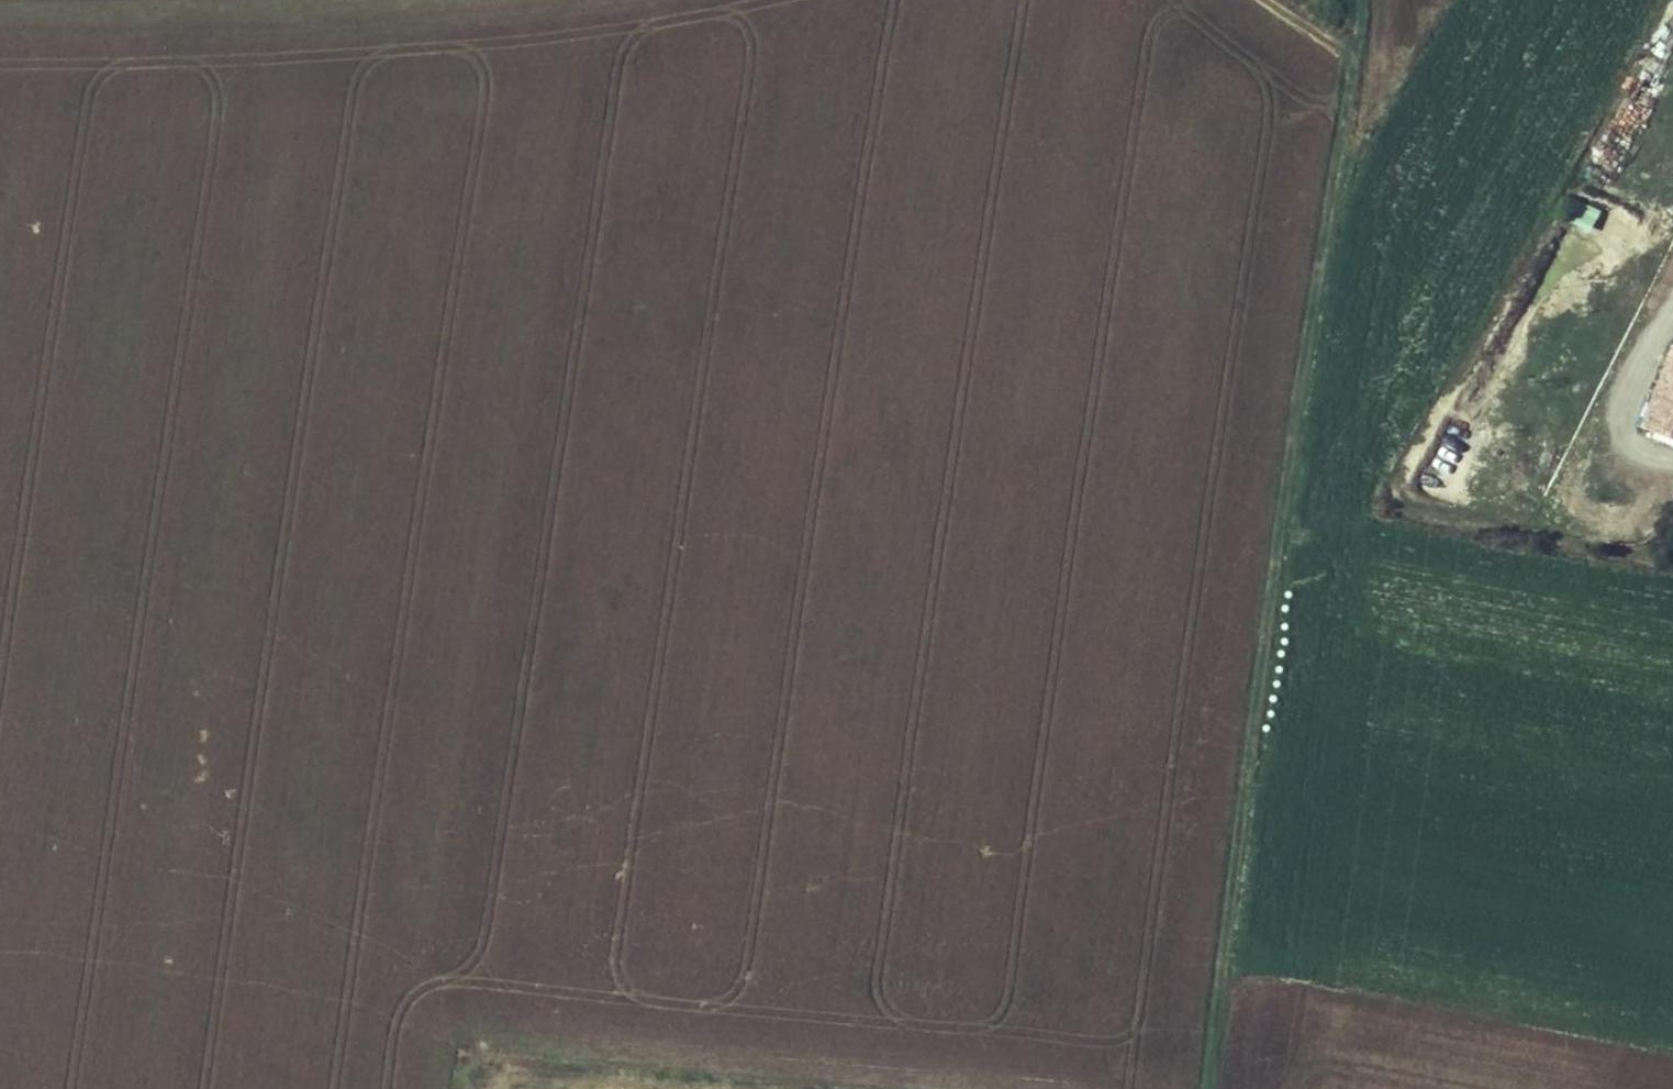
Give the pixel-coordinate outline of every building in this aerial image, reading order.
[(1578,200),(1566,221),(1589,234),(1601,212),(1578,200)] [(1672,442),(1672,347),(1671,347),(1639,428),(1672,442)]
